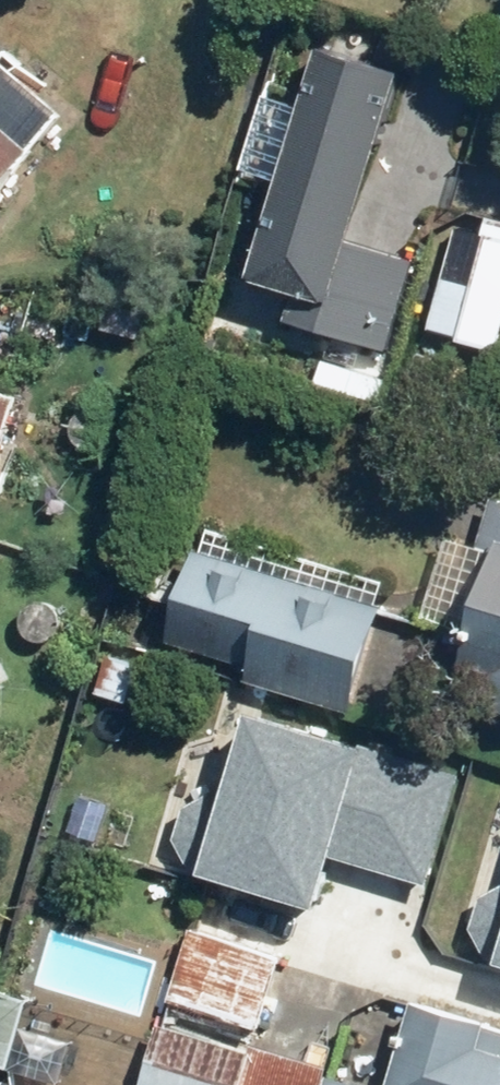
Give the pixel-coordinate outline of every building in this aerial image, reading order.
[(314,49),(247,276),(290,288),(281,319),(382,349),(408,263),(347,245),(398,73),(314,49)] [(35,149),(0,119),(0,191),(35,149)] [(420,331),(495,351),(499,331),(499,239),(449,225),(420,331)] [(18,393),(0,387),(0,449),(18,393)] [(457,679),(481,686),(477,699),(499,706),(499,502),(486,498),(472,544),(496,551),(457,679)] [(191,554),(165,641),(244,664),(239,679),(346,711),(377,608),(191,554)] [(177,836),(193,868),(329,905),(342,861),(436,887),(468,771),(262,714),(239,796),(214,789),(195,798),(177,836)] [(200,877),(163,1000),(258,1028),(296,905),(200,877)] [(498,957),(499,958),(499,887),(482,925),(498,957)] [(6,1067),(27,995),(0,987),(0,1065),(6,1067)] [(485,1024),(487,1019),(409,997),(384,1084),(499,1084),(499,1029),(485,1024)] [(323,1073),(326,1065),(247,1043),(246,1046),(159,1021),(141,1084),(367,1084),(323,1073)]
